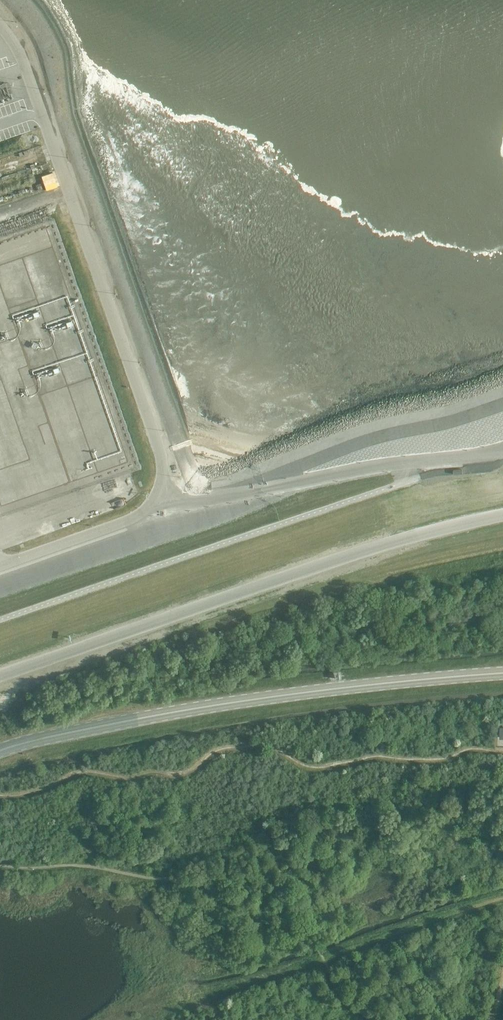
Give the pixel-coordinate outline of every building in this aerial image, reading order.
[(6,245),(10,256),(21,253),(17,241),(6,245)] [(51,331),(77,324),(66,284),(59,286),(60,290),(39,296),(41,305),(46,304),(47,310),(51,309),(53,314),(57,313),(59,320),(49,323),(51,331)]
